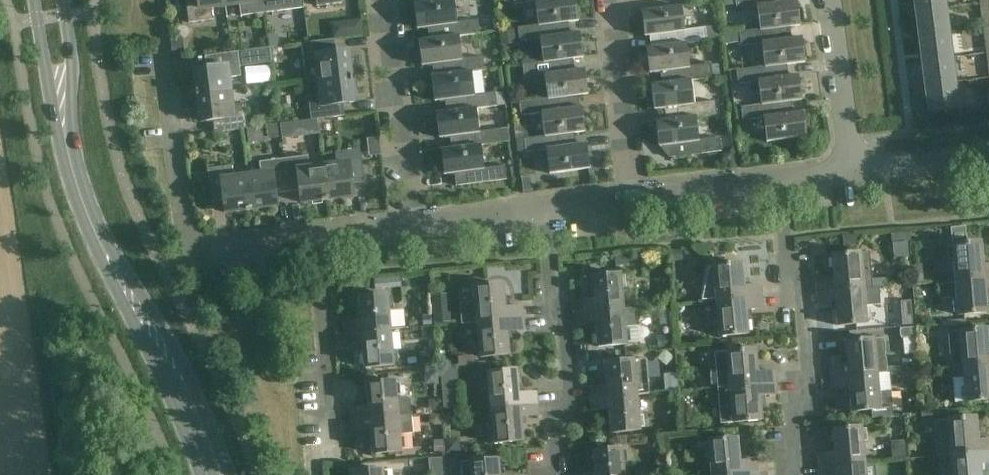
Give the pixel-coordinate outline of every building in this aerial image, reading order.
[(225,5),(224,0),(185,0),(188,22),(213,19),(211,7),(225,5)] [(263,0),(224,0),(225,5),(238,3),(240,15),(265,12),(263,0)] [(265,12),(289,9),(303,7),(302,0),(263,0),(265,12)] [(427,39),(458,35),(458,37),(478,34),(476,19),(456,22),(453,0),(432,0),(412,3),(415,28),(425,27),(427,39)] [(567,21),(577,20),(574,0),(512,0),(512,4),(533,1),(536,24),(537,25),(567,21)] [(727,5),(735,4),(735,8),(756,6),(759,28),(759,29),(787,25),(787,26),(798,24),(795,0),(787,0),(785,0),(784,0),(726,0),(727,5)] [(913,11),(943,8),(942,0),(912,0),(913,11)] [(981,28),(988,27),(988,8),(988,2),(978,3),(981,28)] [(685,42),(685,43),(705,40),(703,27),(683,29),(680,5),(639,11),(643,36),(653,34),(655,45),(655,46),(685,42)] [(943,8),(913,11),(916,36),(946,32),(943,8)] [(538,38),(542,61),(571,57),(572,58),(582,57),(578,32),(569,33),(567,21),(537,25),(536,24),(515,27),(517,41),(538,38)] [(738,33),(723,35),(725,44),(739,42),(739,45),(761,42),(764,65),(785,63),(802,61),(799,36),(789,37),(787,26),(787,25),(759,29),(759,28),(737,31),(738,33)] [(984,53),(988,52),(988,27),(981,28),(984,53)] [(516,43),(515,30),(499,31),(501,45),(516,43)] [(946,32),(916,36),(919,61),(950,57),(946,32)] [(461,59),(458,37),(458,35),(427,39),(417,41),(420,64),(431,63),(432,75),(470,71),(483,70),(481,56),(461,59)] [(306,81),(319,80),(319,79),(351,75),(348,49),(336,51),(334,39),(302,43),(305,67),(306,81)] [(655,46),(655,45),(644,47),(647,72),(658,71),(659,82),(660,83),(689,79),(690,79),(710,76),(708,63),(688,66),(685,43),(685,42),(655,46)] [(242,64),(274,62),(272,47),(241,49),(242,64)] [(198,95),(230,91),(228,77),(241,75),(237,51),(205,55),(207,67),(194,69),(198,95)] [(542,61),(520,64),(522,77),(543,74),(546,97),(546,98),(568,95),(568,96),(586,93),(583,68),(573,70),(572,58),(571,57),(542,61)] [(950,57),(919,61),(923,85),(953,82),(950,57)] [(757,79),(760,102),(760,103),(790,99),(790,100),(800,99),(797,74),(786,75),(785,63),(764,65),(735,69),(736,82),(757,79)] [(432,75),(430,75),(433,100),(442,99),(444,111),(475,107),(475,108),(495,105),(504,104),(502,91),(494,92),(494,91),(473,94),(470,71),(432,75)] [(354,101),(351,75),(319,79),(319,80),(320,93),(308,94),(312,119),(344,115),(342,103),(354,101)] [(660,83),(659,82),(649,84),(652,109),(662,108),(664,119),(664,120),(694,116),(715,113),(713,100),(693,103),(690,79),(689,79),(660,83)] [(953,82),(923,85),(926,110),(956,107),(953,82)] [(232,104),(230,91),(198,95),(201,121),(213,119),(215,132),(248,127),(244,103),(232,104)] [(573,131),(573,132),(583,131),(580,106),(570,107),(568,96),(568,95),(546,98),(546,97),(517,101),(519,115),(540,112),(543,135),(573,131)] [(791,112),(790,100),(790,99),(760,103),(760,102),(739,105),(741,119),(762,116),(765,141),(805,135),(802,110),(791,112)] [(444,111),(434,112),(437,137),(448,136),(449,147),(479,144),(480,145),(500,142),(509,141),(507,128),(498,130),(498,128),(478,131),(475,108),(475,107),(444,111)] [(664,120),(664,119),(654,120),(657,146),(667,144),(669,157),(720,150),(719,136),(698,139),(694,116),(664,120)] [(289,123),(280,124),(282,139),(291,138),(289,123)] [(280,124),(266,126),(268,139),(281,137),(280,124)] [(522,138),(516,139),(518,153),(524,152),(545,149),(548,173),(588,168),(584,143),(574,144),(573,132),(573,131),(543,135),(522,138)] [(449,147),(439,149),(442,174),(452,173),(454,185),(505,178),(503,165),(482,168),(480,145),(479,144),(449,147)] [(337,164),(324,165),(328,197),(354,194),(352,182),(364,181),(360,149),(335,152),(337,164)] [(328,197),(324,165),(309,167),(308,155),(284,158),(288,191),(300,189),(301,201),(328,197)] [(260,174),(247,175),(252,207),(277,204),(276,192),(288,191),(284,158),(259,161),(260,174)] [(225,211),(252,207),(247,175),(233,177),(232,165),(208,168),(212,201),(224,199),(225,211)] [(954,278),(988,275),(988,263),(981,264),(979,240),(950,243),(954,278)] [(816,290),(872,285),(869,250),(830,254),(833,277),(815,279),(816,290)] [(628,265),(627,256),(614,257),(615,266),(628,265)] [(715,300),(761,296),(760,284),(743,286),(741,262),(711,265),(712,265),(707,265),(701,301),(715,299),(715,300)] [(576,301),(577,312),(623,308),(620,272),(591,275),(593,299),(576,301)] [(954,278),(957,314),(985,311),(983,287),(988,287),(988,275),(954,278)] [(475,302),(460,303),(461,323),(477,321),(523,317),(522,305),(505,307),(502,283),(474,285),(475,302)] [(862,286),(816,290),(817,302),(834,300),(837,324),(866,322),(864,300),(862,286)] [(360,320),(343,321),(344,333),(390,329),(390,328),(400,327),(399,309),(388,310),(386,293),(358,296),(358,300),(355,302),(356,311),(360,313),(360,320)] [(434,322),(450,321),(449,293),(433,293),(434,322)] [(761,296),(715,300),(718,335),(747,332),(745,309),(762,307),(761,296)] [(623,308),(577,312),(578,323),(595,322),(597,346),(626,343),(625,327),(637,326),(636,308),(623,309),(623,308)] [(524,328),(523,317),(477,321),(480,357),(509,354),(507,329),(524,328)] [(916,336),(915,327),(900,328),(901,338),(916,336)] [(951,366),(988,363),(988,351),(987,327),(958,330),(948,330),(951,366)] [(390,329),(344,333),(345,344),(362,342),(364,367),(393,364),(390,329)] [(876,372),(876,374),(886,373),(883,336),(844,339),(846,363),(829,365),(830,376),(876,372)] [(714,351),(717,386),(775,381),(774,370),(757,371),(754,348),(714,351)] [(475,365),(474,355),(458,356),(459,366),(475,365)] [(590,386),(591,398),(637,394),(637,395),(648,394),(646,360),(634,361),(634,358),(605,361),(607,385),(590,386)] [(951,366),(952,378),(963,377),(965,400),(988,398),(988,363),(951,366)] [(491,407),(537,403),(536,391),(519,393),(517,369),(487,372),(491,407)] [(878,392),(876,374),(876,372),(830,376),(831,388),(848,386),(850,410),(892,406),(891,390),(878,392)] [(351,407),(352,419),(411,415),(410,399),(407,397),(396,398),(394,380),(366,382),(368,406),(351,407)] [(775,381),(717,386),(720,422),(761,418),(759,394),(776,393),(775,381)] [(637,394),(591,398),(592,409),(610,408),(612,431),(640,429),(637,395),(637,394)] [(537,403),(491,407),(494,442),(523,439),(521,416),(538,414),(537,403)] [(411,415),(352,419),(353,431),(369,429),(370,438),(367,440),(368,450),(371,451),(372,453),(401,450),(399,434),(413,432),(411,415)] [(950,455),(949,453),(988,449),(988,438),(978,439),(975,415),(946,418),(932,420),(936,456),(950,455)] [(818,466),(864,462),(861,426),(832,428),(834,452),(817,453),(818,466)] [(712,474),(758,470),(757,459),(739,461),(737,436),(708,439),(712,474)] [(906,457),(906,441),(891,441),(892,458),(906,457)] [(578,474),(624,474),(622,447),(593,449),(595,473),(578,474)] [(950,455),(952,474),(981,474),(980,462),(988,461),(988,449),(949,453),(950,455)] [(460,462),(461,474),(500,474),(499,458),(469,460),(469,461),(460,462)] [(818,466),(819,474),(836,474),(865,474),(864,462),(818,466)]
